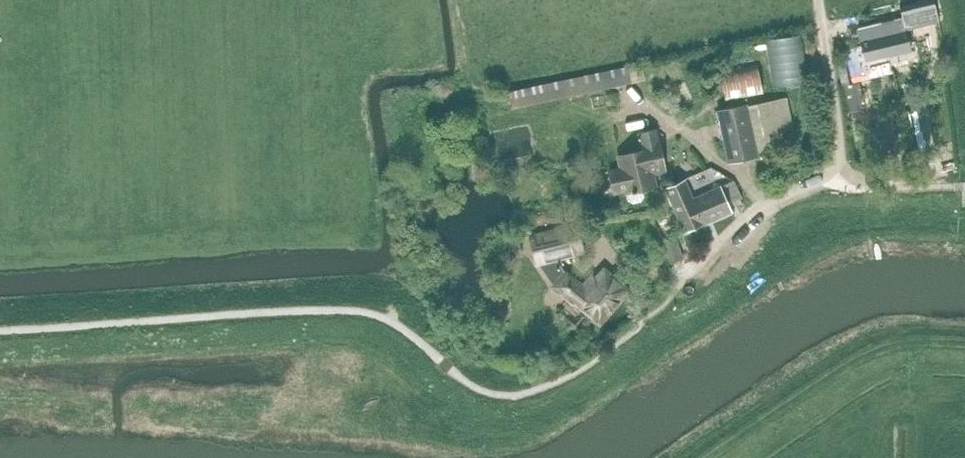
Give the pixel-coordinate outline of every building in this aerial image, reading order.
[(927,19),(934,54),(945,52),(935,0),(923,0),(897,5),(899,13),(916,10),(918,21),(927,19)] [(880,23),(888,55),(911,50),(903,17),(880,23)] [(865,61),(888,55),(880,23),(857,28),(865,61)] [(841,81),(863,76),(860,60),(837,65),(841,81)] [(507,89),(507,91),(510,105),(632,83),(628,66),(507,89)] [(721,96),(744,90),(737,66),(714,72),(721,96)] [(858,83),(841,86),(847,115),(858,113),(862,102),(858,83)] [(729,162),(757,156),(746,104),(718,110),(729,162)] [(609,171),(601,173),(598,178),(601,191),(606,194),(614,192),(626,190),(626,192),(655,186),(653,175),(666,172),(656,129),(639,133),(643,151),(618,156),(621,168),(609,171)] [(687,162),(675,168),(680,179),(692,173),(687,162)] [(723,174),(711,167),(706,176),(718,183),(723,174)] [(687,178),(665,188),(684,232),(731,211),(720,187),(692,199),(685,183),(689,182),(687,178)] [(594,277),(590,273),(580,285),(565,273),(554,257),(579,249),(572,225),(528,237),(535,262),(554,286),(574,303),(574,302),(599,323),(627,289),(602,268),(594,277)] [(566,320),(572,314),(557,301),(551,307),(566,320)]
